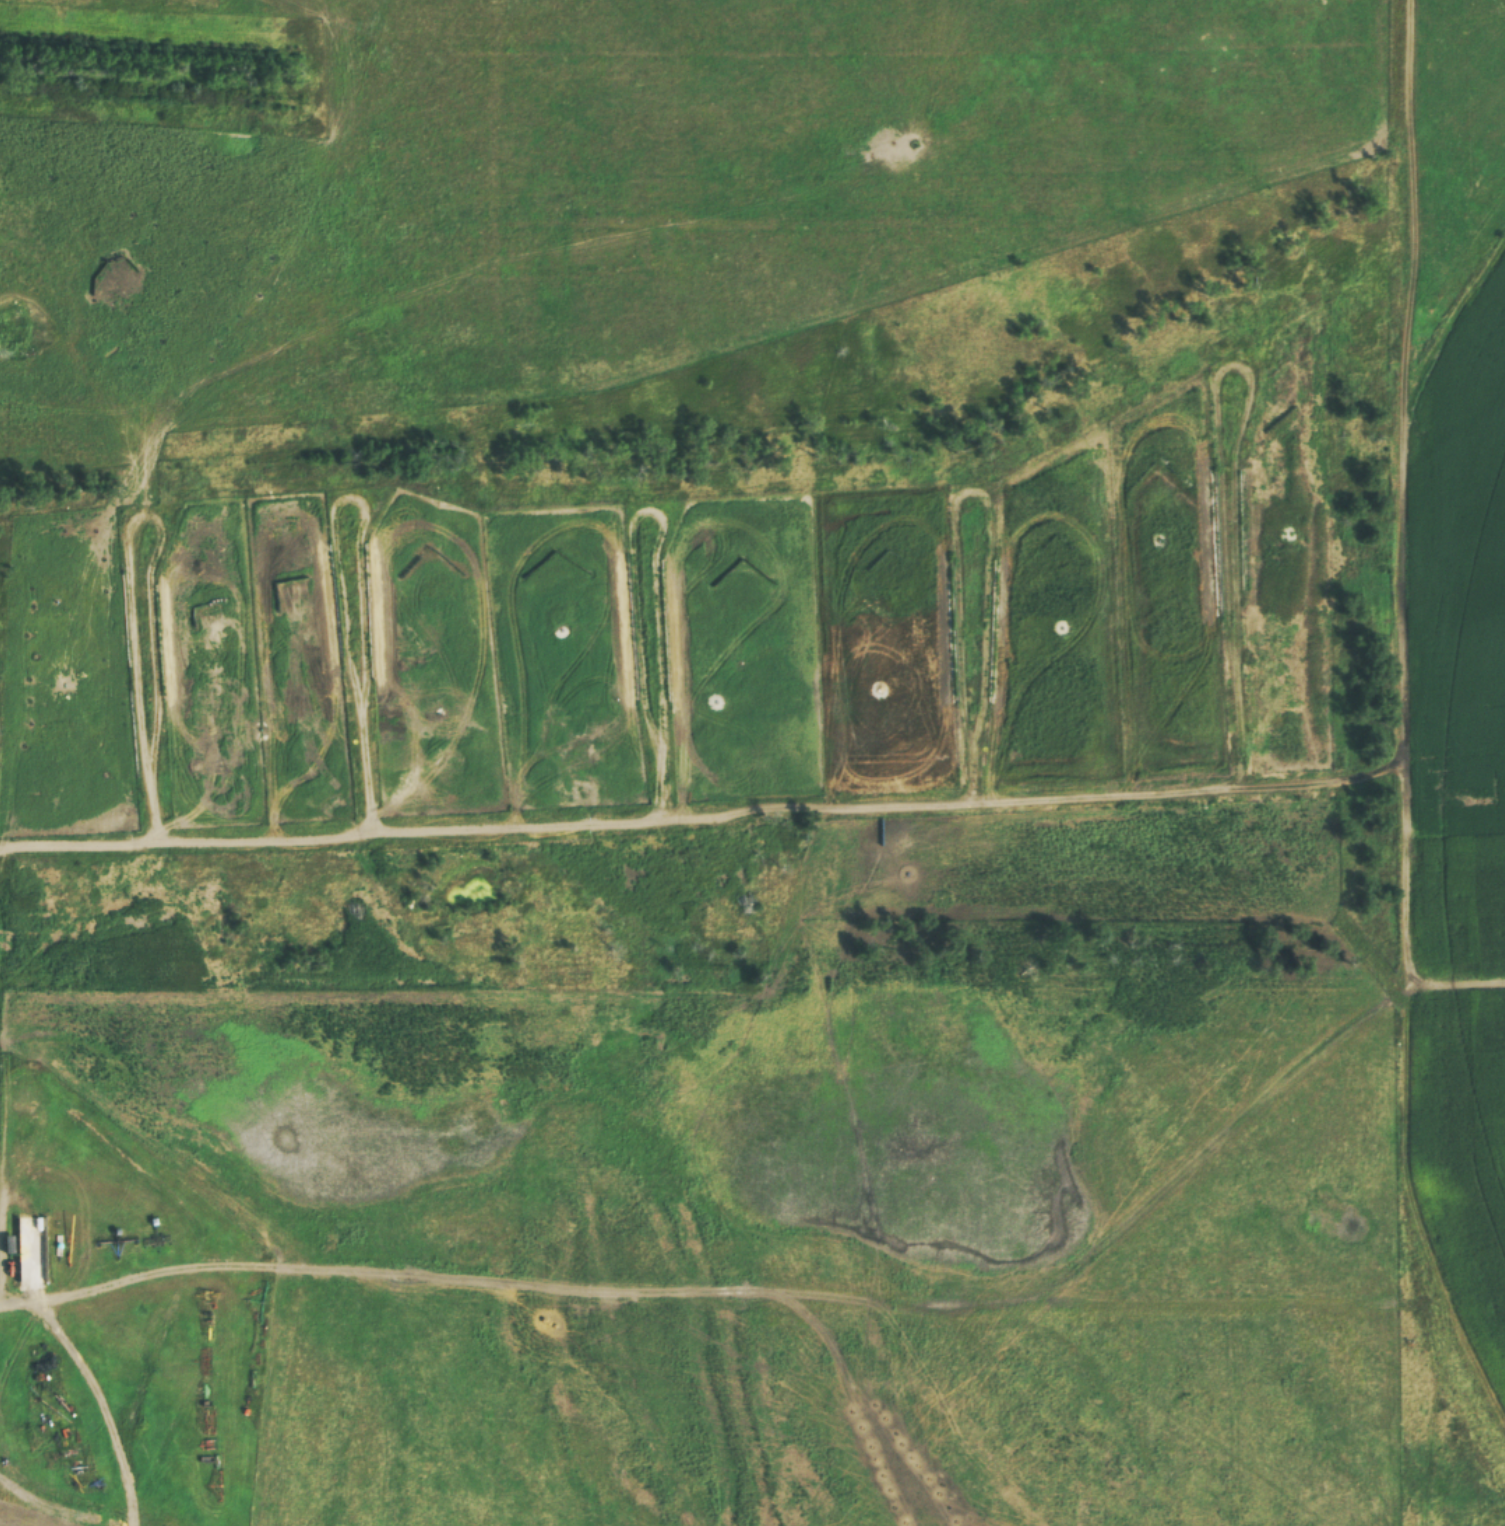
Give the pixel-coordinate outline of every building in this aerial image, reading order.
[(18,1216),(19,1288),(46,1288),(45,1216),(18,1216)]
